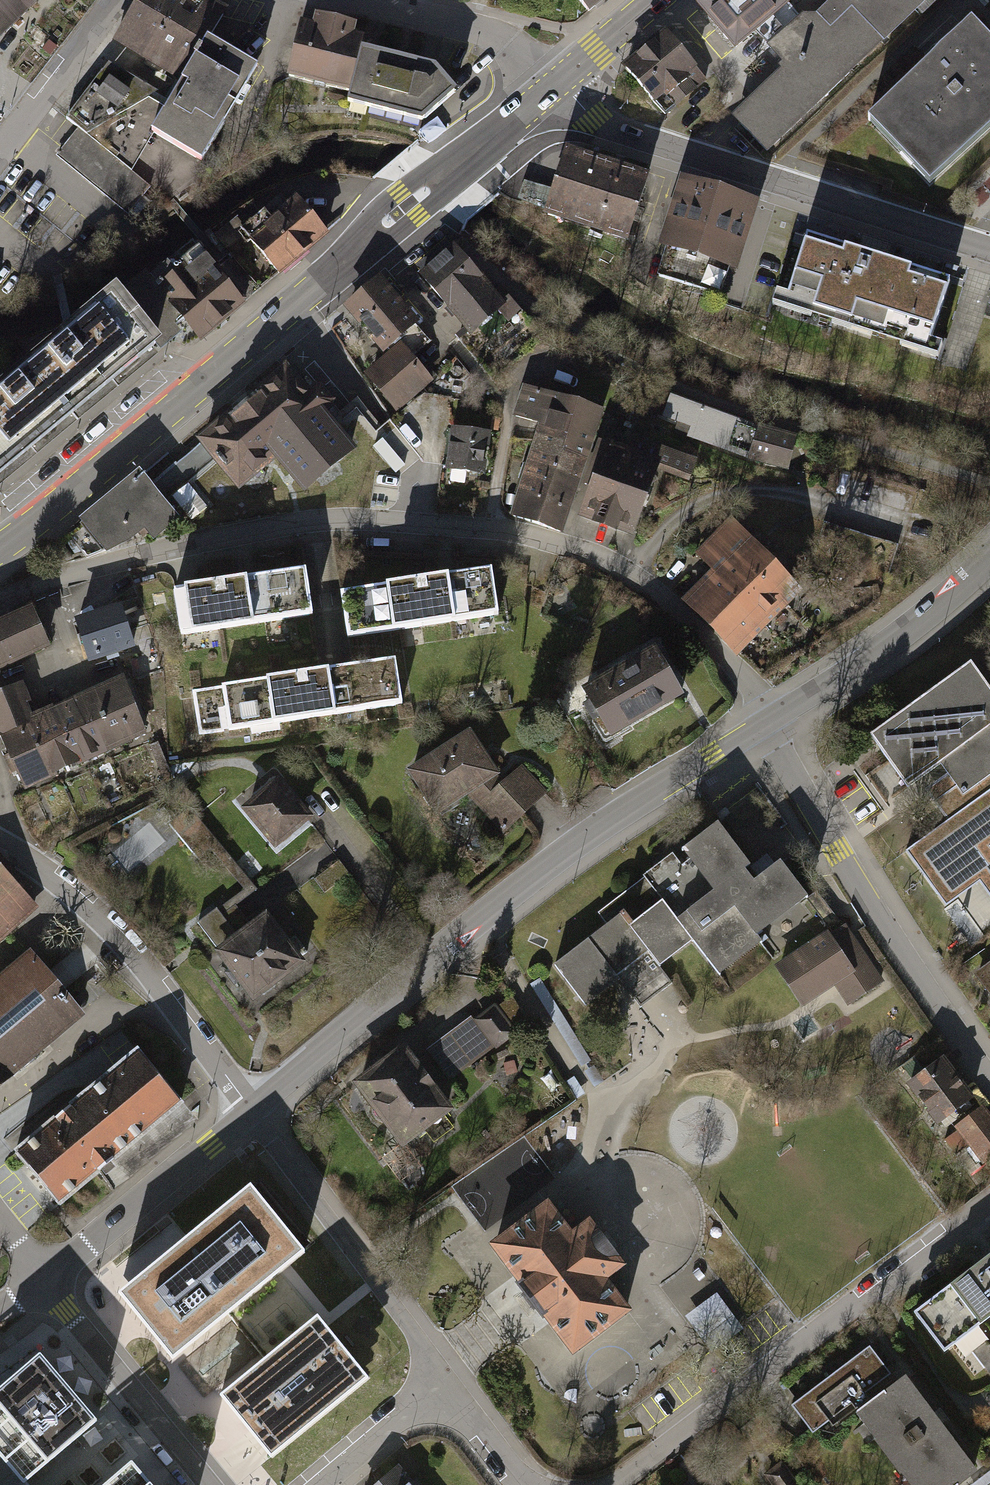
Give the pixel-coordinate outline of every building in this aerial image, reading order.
[(7,31),(25,15),(11,0),(0,0),(0,23),(7,31)] [(25,15),(41,0),(11,0),(25,15)] [(203,41),(222,8),(209,0),(134,0),(134,1),(203,41)] [(585,9),(597,0),(578,0),(585,9)] [(798,18),(782,0),(706,0),(700,5),(736,44),(751,32),(785,68),(734,117),(766,151),(926,0),(832,0),(817,14),(802,14),(798,18)] [(110,42),(179,82),(203,41),(134,1),(110,42)] [(317,87),(332,21),(316,18),(314,27),(300,24),(286,80),(317,87)] [(317,87),(349,95),(359,55),(362,42),(353,40),(356,27),(332,21),(317,87)] [(965,22),(863,121),(930,190),(989,132),(989,48),(965,22)] [(702,82),(664,34),(624,64),(662,113),(702,82)] [(256,71),(203,41),(179,82),(170,102),(149,135),(202,165),(256,71)] [(432,70),(359,55),(349,95),(345,106),(421,125),(454,100),(432,70)] [(170,102),(108,62),(68,122),(131,172),(149,135),(170,102)] [(131,172),(68,122),(52,140),(62,147),(55,156),(129,214),(150,187),(131,172)] [(649,179),(564,152),(544,218),(629,244),(649,179)] [(757,203),(677,181),(659,247),(739,269),(757,203)] [(329,239),(294,199),(243,242),(278,282),(329,239)] [(878,257),(805,232),(782,302),(855,326),(878,257)] [(451,245),(417,272),(470,337),(504,310),(451,245)] [(183,325),(200,345),(246,306),(196,246),(154,282),(150,276),(126,296),(164,341),(183,325)] [(958,283),(878,257),(855,326),(934,353),(958,283)] [(380,279),(348,307),(390,355),(366,376),(398,413),(432,384),(398,345),(420,326),(380,279)] [(32,367),(73,417),(164,341),(126,296),(122,292),(32,367)] [(32,367),(0,394),(0,479),(73,417),(32,367)] [(288,368),(235,407),(264,446),(319,406),(327,400),(313,380),(302,387),(288,368)] [(537,428),(533,440),(587,457),(600,414),(521,390),(512,421),(537,428)] [(801,440),(670,395),(658,431),(789,476),(801,440)] [(264,446),(276,463),(300,494),(354,454),(319,406),(264,446)] [(276,463),(264,446),(235,407),(194,437),(215,466),(163,504),(178,521),(185,530),(276,463)] [(485,437),(452,433),(447,480),(479,483),(485,437)] [(628,453),(601,528),(632,540),(657,470),(691,482),(699,461),(634,437),(628,453)] [(533,440),(522,478),(576,494),(587,457),(533,440)] [(628,453),(601,444),(573,518),(601,528),(628,453)] [(163,504),(137,474),(111,496),(142,532),(151,543),(178,521),(163,504)] [(576,494),(522,478),(509,520),(563,537),(576,494)] [(142,532),(111,496),(78,524),(82,531),(72,540),(88,560),(108,555),(142,532)] [(719,532),(789,606),(805,592),(735,518),(719,532)] [(704,547),(774,620),(789,606),(719,532),(704,547)] [(704,582),(756,637),(774,620),(704,547),(696,556),(705,566),(713,574),(704,582)] [(301,571),(170,592),(178,641),(308,620),(301,571)] [(487,572),(340,596),(348,644),(495,620),(487,572)] [(704,582),(682,602),(735,657),(741,651),(756,637),(704,582)] [(32,605),(0,620),(0,666),(50,644),(32,605)] [(117,605),(70,622),(87,668),(134,651),(117,605)] [(672,699),(645,657),(565,708),(592,750),(672,699)] [(403,708),(396,662),(192,695),(200,741),(403,708)] [(864,745),(905,799),(940,772),(945,777),(962,800),(989,780),(989,692),(970,666),(864,745)] [(122,678),(86,694),(115,760),(151,744),(122,678)] [(56,785),(27,719),(14,687),(0,693),(0,753),(21,801),(56,785)] [(86,694),(55,707),(84,773),(115,760),(86,694)] [(55,707),(27,719),(56,785),(84,773),(55,707)] [(500,775),(473,731),(408,771),(435,815),(500,775)] [(537,801),(510,774),(467,816),(494,843),(537,801)] [(945,777),(925,791),(946,820),(904,851),(945,907),(979,882),(989,897),(989,780),(962,800),(945,777)] [(311,821),(276,780),(239,811),(274,852),(311,821)] [(751,869),(719,826),(597,915),(607,928),(552,968),(584,1012),(617,989),(636,1014),(674,987),(661,970),(692,948),(716,981),(762,947),(754,938),(807,899),(780,863),(751,884),(744,874),(751,869)] [(0,867),(0,942),(37,909),(0,867)] [(304,970),(260,918),(208,961),(252,1013),(304,970)] [(828,935),(773,971),(800,1011),(834,988),(848,1010),(885,986),(846,928),(830,938),(828,935)] [(30,960),(0,983),(0,1082),(78,1020),(30,960)] [(974,980),(989,1004),(989,969),(974,980)] [(473,1018),(429,1051),(451,1081),(495,1048),(473,1018)] [(402,1048),(350,1086),(399,1154),(452,1116),(402,1048)] [(182,1101),(138,1049),(15,1153),(58,1204),(182,1101)] [(943,1062),(905,1088),(933,1127),(970,1100),(943,1062)] [(595,1070),(587,1076),(597,1092),(606,1086),(595,1070)] [(574,1080),(565,1085),(576,1102),(584,1097),(574,1080)] [(954,1132),(979,1162),(989,1153),(989,1118),(983,1109),(954,1132)] [(250,1186),(119,1293),(172,1359),(304,1251),(250,1186)] [(546,1198),(485,1244),(569,1358),(631,1312),(607,1279),(623,1267),(586,1217),(569,1229),(553,1207),(546,1198)] [(915,1314),(943,1352),(989,1318),(989,1259),(915,1314)] [(684,1315),(711,1352),(744,1328),(716,1290),(684,1315)] [(317,1316),(220,1395),(271,1457),(368,1378),(317,1316)] [(601,1387),(618,1406),(693,1335),(681,1322),(679,1324),(674,1319),(601,1387)] [(815,1440),(853,1411),(890,1383),(866,1349),(790,1405),(815,1440)] [(23,1484),(97,1420),(68,1387),(40,1354),(0,1388),(0,1484),(24,1484),(23,1484)] [(853,1411),(908,1484),(948,1484),(973,1466),(903,1373),(890,1383),(853,1411)] [(131,1461),(103,1484),(152,1484),(131,1461)] [(375,1484),(419,1484),(402,1463),(375,1484)] [(764,1477),(770,1484),(798,1484),(782,1464),(764,1477)]
